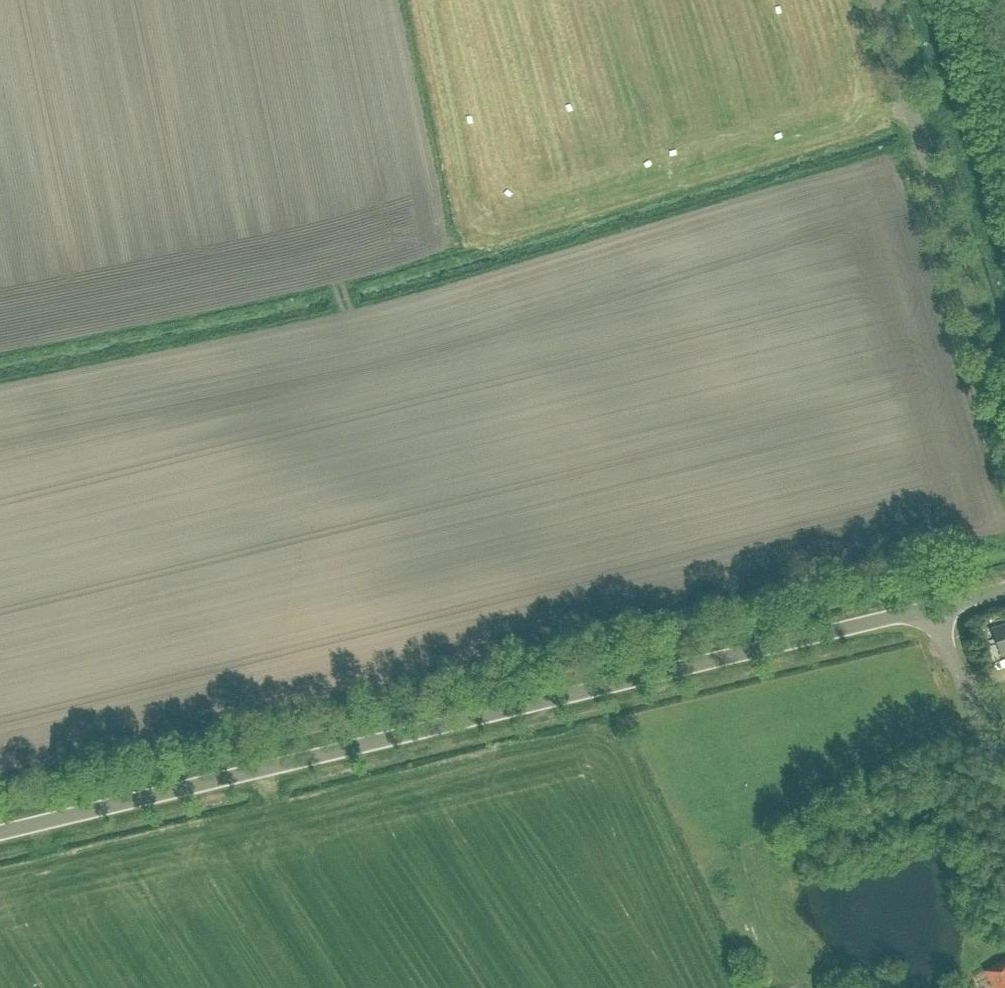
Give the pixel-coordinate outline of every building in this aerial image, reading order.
[(991,970),(1000,987),(1004,987),(1004,963),(991,970)]
